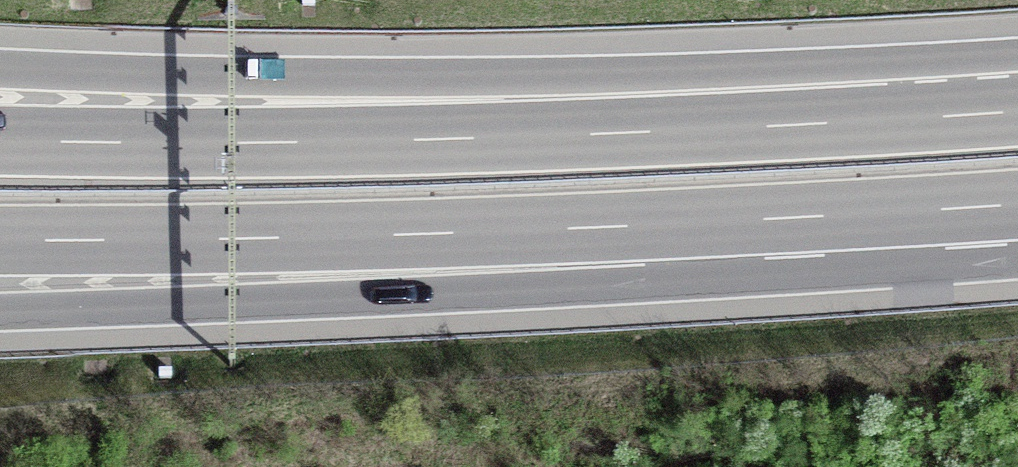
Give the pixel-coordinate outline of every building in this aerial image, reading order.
[(173,378),(173,368),(159,368),(159,378),(173,378)]
